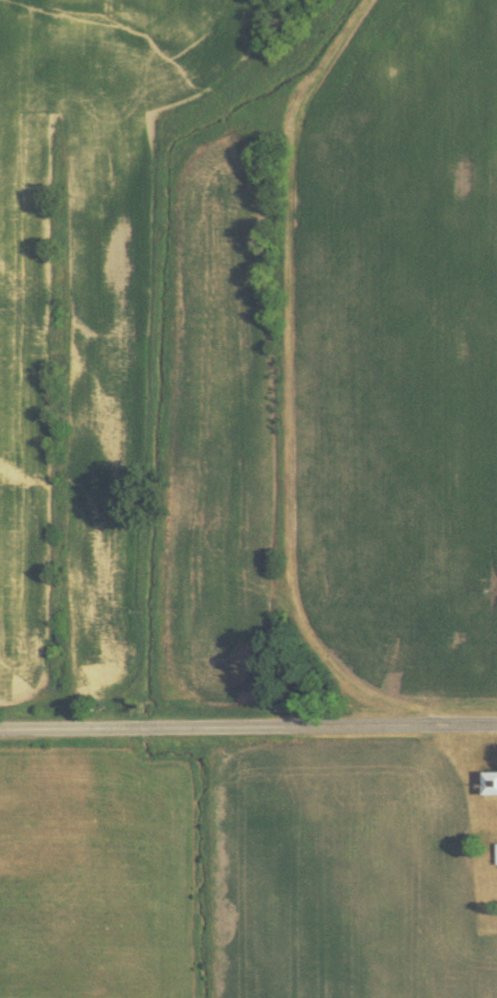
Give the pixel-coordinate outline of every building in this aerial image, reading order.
[(496,793),(496,769),(479,769),(479,792),(496,793)]
